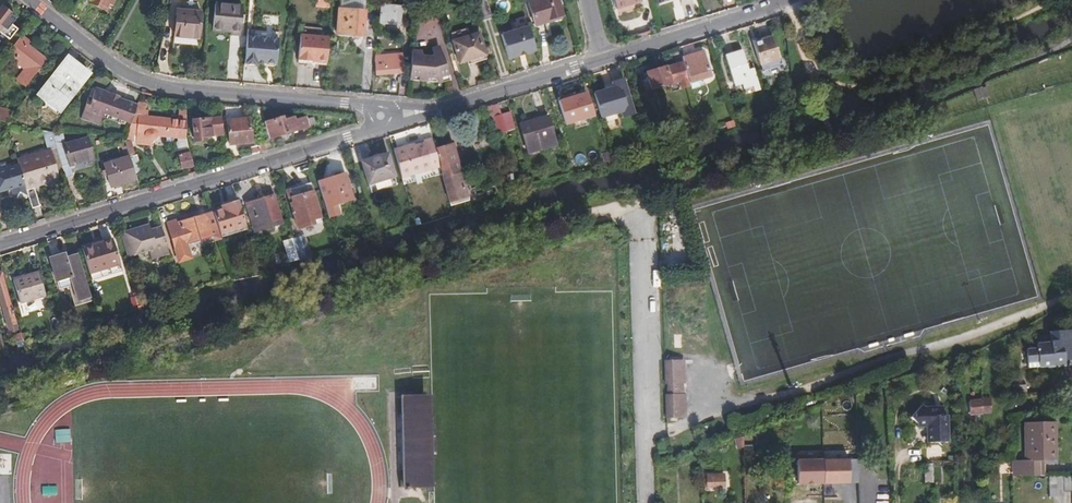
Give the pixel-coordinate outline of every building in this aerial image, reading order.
[(73,8),(80,14),(86,7),(103,15),(106,8),(111,10),(115,0),(89,0),(89,1),(88,0),(80,0),(73,8)] [(481,17),(490,14),(486,0),(476,0),(481,17)] [(559,21),(553,0),(546,0),(525,6),(532,28),(559,21)] [(645,1),(645,0),(609,0),(612,11),(628,6),(628,8),(637,5),(637,3),(645,1)] [(654,8),(681,0),(651,0),(654,8)] [(236,40),(239,9),(211,6),(209,33),(227,35),(227,39),(236,40)] [(473,16),(471,8),(464,10),(466,18),(473,16)] [(397,27),(399,11),(378,9),(377,26),(397,27)] [(0,12),(0,32),(9,20),(10,19),(0,12)] [(360,37),(362,14),(336,12),(334,35),(360,37)] [(195,41),(197,15),(174,13),(172,39),(195,41)] [(0,32),(0,38),(7,43),(14,33),(8,29),(12,23),(9,20),(0,32)] [(279,59),(281,33),(249,31),(247,59),(260,60),(260,57),(279,59)] [(317,40),(318,32),(297,31),(296,38),(317,40)] [(496,40),(503,64),(531,56),(523,31),(496,40)] [(772,37),(754,42),(761,70),(780,65),(772,37)] [(19,38),(1,60),(9,66),(10,64),(21,73),(14,82),(23,88),(43,61),(25,47),(27,44),(19,38)] [(322,67),(324,40),(317,40),(296,38),(294,65),(322,67)] [(482,59),(476,38),(450,45),(456,66),(474,61),(482,59)] [(430,59),(432,61),(440,60),(437,49),(429,51),(430,59)] [(682,57),(683,61),(689,81),(698,78),(710,74),(703,51),(682,57)] [(745,95),(760,91),(754,69),(748,71),(742,51),(725,56),(734,87),(742,85),(745,95)] [(408,53),(406,77),(434,79),(434,80),(446,78),(440,60),(432,61),(430,59),(419,57),(419,53),(408,53)] [(401,61),(395,61),(395,57),(372,59),(373,78),(402,76),(401,61)] [(66,59),(63,62),(85,79),(87,76),(66,59)] [(682,89),(691,87),(689,81),(683,61),(666,66),(666,65),(647,71),(652,87),(679,80),(682,89)] [(85,79),(63,62),(37,96),(58,112),(85,79)] [(397,77),(396,88),(406,88),(406,82),(406,77),(397,77)] [(406,77),(406,82),(435,85),(434,80),(434,79),(406,77)] [(434,80),(435,85),(435,86),(447,82),(446,78),(434,80)] [(691,87),(700,85),(698,78),(689,81),(691,87)] [(592,97),(599,121),(620,115),(621,120),(632,117),(622,82),(610,85),(612,91),(592,97)] [(985,87),(974,90),(977,99),(988,96),(985,87)] [(127,127),(135,106),(92,91),(89,101),(85,100),(77,122),(95,128),(99,117),(127,127)] [(563,126),(590,118),(583,95),(556,103),(563,126)] [(58,112),(37,96),(34,100),(55,117),(58,112)] [(180,171),(191,167),(182,140),(183,123),(142,119),(143,104),(136,103),(135,106),(127,127),(122,143),(127,144),(129,144),(131,138),(133,139),(133,146),(149,148),(149,144),(154,139),(174,141),(174,144),(172,146),(180,171)] [(487,123),(489,122),(493,121),(492,119),(499,116),(496,106),(483,110),(487,123)] [(4,125),(12,115),(0,112),(0,124),(4,125)] [(497,135),(513,130),(508,114),(499,116),(492,119),(493,121),(497,135)] [(554,146),(545,116),(520,123),(529,154),(554,146)] [(279,120),(263,124),(268,140),(306,129),(303,121),(292,124),(290,120),(280,124),(279,120)] [(202,140),(219,138),(217,121),(189,124),(191,144),(202,143),(202,140)] [(226,147),(247,145),(245,121),(224,124),(226,147)] [(494,137),(497,135),(493,121),(489,122),(494,137)] [(731,129),(729,123),(722,125),(724,131),(731,129)] [(24,199),(27,211),(35,209),(30,190),(29,188),(41,184),(53,181),(45,153),(52,151),(48,135),(37,133),(43,153),(13,162),(15,168),(20,188),(24,199)] [(58,171),(66,169),(89,163),(83,140),(60,146),(58,136),(48,135),(52,151),(58,171)] [(649,139),(653,151),(661,149),(658,136),(649,139)] [(130,153),(127,144),(122,143),(122,144),(124,154),(130,153)] [(390,155),(398,182),(437,170),(432,152),(429,143),(419,146),(420,149),(403,154),(402,151),(390,155)] [(437,170),(448,205),(466,200),(450,146),(432,152),(437,170)] [(30,190),(61,180),(58,171),(52,151),(45,153),(53,181),(41,184),(29,188),(30,190)] [(609,163),(606,154),(599,156),(602,165),(609,163)] [(390,180),(383,157),(358,165),(366,188),(390,180)] [(131,158),(126,160),(131,175),(136,174),(131,158)] [(107,190),(133,182),(131,175),(126,160),(101,168),(107,190)] [(20,188),(15,168),(0,172),(0,194),(7,192),(20,188)] [(58,171),(61,180),(68,178),(66,169),(58,171)] [(314,183),(323,210),(349,202),(341,175),(314,183)] [(306,186),(299,189),(301,196),(309,194),(306,186)] [(24,199),(20,188),(7,192),(10,203),(24,199)] [(301,196),(299,189),(281,194),(293,233),(318,226),(309,194),(301,196)] [(279,225),(270,197),(242,206),(251,234),(279,225)] [(209,215),(217,241),(244,233),(235,204),(220,209),(221,211),(209,215)] [(209,215),(174,226),(174,223),(164,226),(175,264),(187,261),(182,246),(209,238),(211,243),(217,241),(209,215)] [(117,235),(124,260),(146,253),(148,262),(166,257),(157,229),(148,231),(146,226),(117,235)] [(285,262),(306,256),(301,240),(280,247),(285,262)] [(86,275),(116,266),(109,241),(79,250),(86,275)] [(61,255),(45,260),(53,284),(66,280),(74,304),(86,300),(72,256),(62,259),(61,255)] [(86,275),(88,282),(118,273),(116,266),(86,275)] [(36,277),(11,284),(18,306),(42,298),(36,277)] [(8,335),(15,333),(0,282),(0,308),(8,335)] [(1060,359),(1058,330),(1043,332),(1044,341),(1031,342),(1032,347),(1021,348),(1022,362),(1023,362),(1023,366),(1061,363),(1060,359)] [(1070,358),(1068,330),(1058,330),(1060,359),(1070,358)] [(11,338),(14,350),(22,348),(18,336),(11,338)] [(685,386),(684,363),(667,364),(668,386),(669,386),(669,396),(668,396),(668,420),(685,420),(685,396),(683,396),(683,386),(685,386)] [(1022,383),(1006,384),(1007,395),(1023,394),(1022,383)] [(428,393),(399,394),(401,487),(430,486),(428,393)] [(977,413),(976,399),(965,400),(965,414),(977,413)] [(913,422),(924,422),(926,425),(927,430),(924,431),(924,441),(934,441),(938,444),(941,441),(944,440),(944,414),(940,414),(939,406),(923,406),(918,404),(907,415),(913,422)] [(913,424),(923,425),(924,431),(927,430),(926,425),(924,422),(913,422),(913,424)] [(1008,458),(1008,477),(1035,476),(1035,459),(1050,458),(1050,432),(1024,433),(1024,443),(1022,443),(1022,452),(1024,452),(1025,458),(1008,458)] [(670,446),(667,438),(659,441),(661,449),(670,446)] [(740,447),(739,438),(729,440),(730,449),(740,447)] [(1007,475),(1006,461),(994,461),(994,475),(1007,475)] [(797,486),(859,485),(858,462),(796,463),(796,467),(786,467),(787,484),(797,484),(797,486)] [(930,483),(930,463),(921,463),(921,483),(930,483)] [(721,485),(721,474),(710,474),(710,471),(705,471),(705,485),(721,485)] [(1068,491),(1068,476),(1045,476),(1045,495),(1059,495),(1059,491),(1068,491)]
